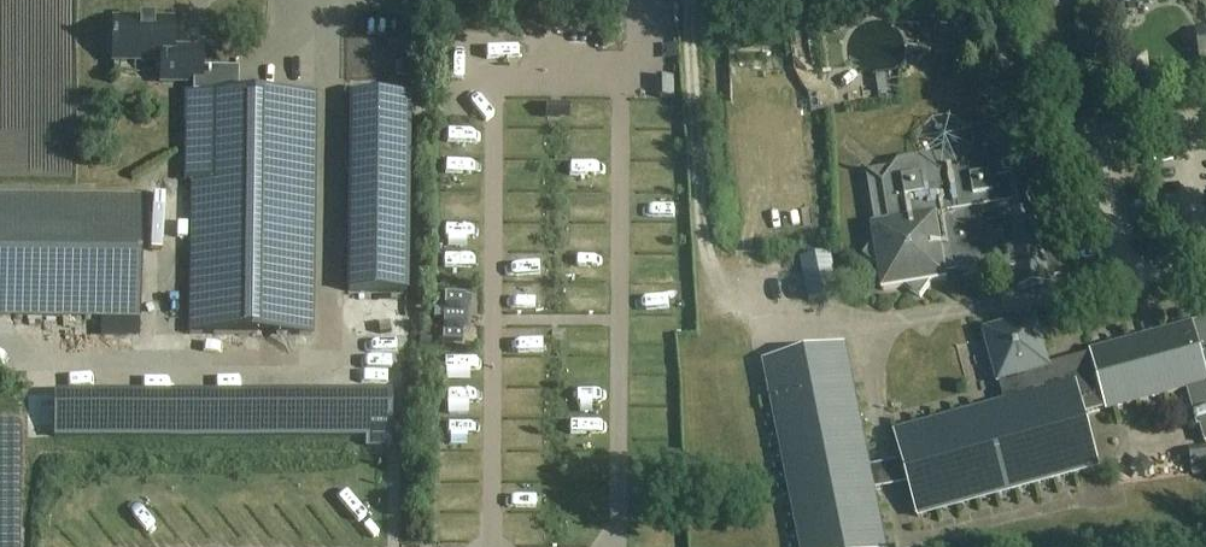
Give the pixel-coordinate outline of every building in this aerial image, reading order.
[(193,82),(190,293),(189,334),(312,335),(311,294),(315,96),(237,95),(237,70),(202,69),(202,48),(173,48),(173,21),(135,20),(135,25),(113,25),(113,62),(162,63),(161,82),(193,82)] [(1196,32),(1200,61),(1205,61),(1205,31),(1196,32)] [(350,97),(347,290),(406,291),(409,98),(350,97)] [(862,169),(861,170),(865,173),(882,185),(888,223),(874,225),(870,225),(873,242),(863,256),(877,267),(881,291),(905,287),(920,297),(930,283),(946,280),(945,274),(993,266),(994,272),(995,272),(994,265),(1013,262),(1014,269),(1017,288),(1048,283),(1047,276),(1032,190),(1032,185),(1047,182),(1044,165),(1029,167),(1028,162),(1037,161),(1030,120),(971,130),(974,149),(974,150),(959,171),(940,174),(919,159),(898,162),(893,169),(883,184),(867,172),(862,169)] [(0,194),(0,318),(138,319),(140,196),(0,194)] [(801,260),(809,301),(838,295),(830,254),(801,260)] [(894,462),(899,486),(909,483),(918,517),(1099,469),(1083,415),(1104,409),(1105,413),(1184,391),(1187,391),(1197,428),(1200,427),(1204,444),(1205,443),(1205,323),(1189,328),(1089,355),(1050,366),(1035,317),(983,331),(1003,402),(894,432),(902,461),(894,462)] [(883,489),(878,466),(871,467),(845,346),(763,362),(801,546),(886,546),(875,491),(883,489)] [(1188,449),(1192,476),(1205,474),(1205,447),(1188,449)]
